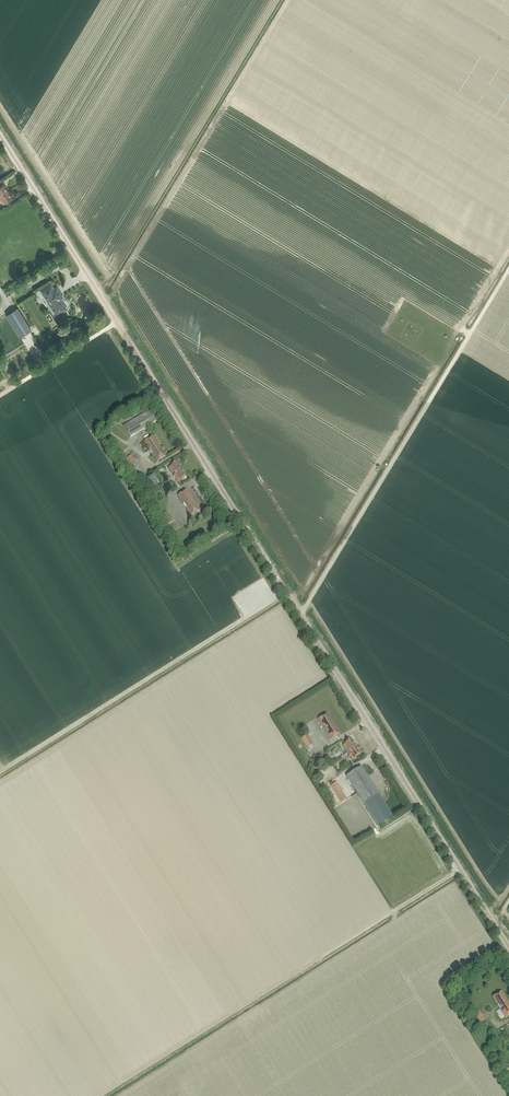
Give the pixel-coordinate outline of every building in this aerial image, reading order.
[(1,200),(4,205),(12,199),(8,192),(0,197),(0,200),(1,200)] [(55,313),(58,311),(59,312),(60,312),(61,312),(62,311),(62,310),(62,309),(62,308),(65,307),(60,299),(62,297),(56,287),(54,289),(51,283),(41,289),(55,313)] [(6,314),(19,336),(31,330),(17,307),(6,314)] [(151,408),(123,426),(130,438),(158,420),(151,408)] [(153,436),(144,442),(157,462),(166,456),(153,436)] [(131,456),(126,459),(132,468),(137,465),(131,456)] [(177,462),(169,468),(172,472),(174,471),(176,473),(173,475),(178,482),(187,477),(177,462)] [(187,489),(178,495),(191,516),(200,510),(187,489)] [(167,512),(162,515),(168,524),(173,521),(167,512)] [(328,713),(319,718),(331,739),(341,733),(328,713)] [(307,734),(302,737),(307,746),(312,743),(307,734)] [(347,752),(356,747),(352,740),(343,745),(347,752)] [(347,752),(349,755),(352,760),(361,754),(356,747),(347,752)] [(361,767),(346,776),(378,828),(393,819),(361,767)] [(341,802),(346,799),(336,782),(331,785),(341,802)] [(492,997),(505,1017),(508,1015),(508,1003),(502,991),(492,997)] [(479,1011),(474,1014),(480,1023),(485,1020),(479,1011)]
